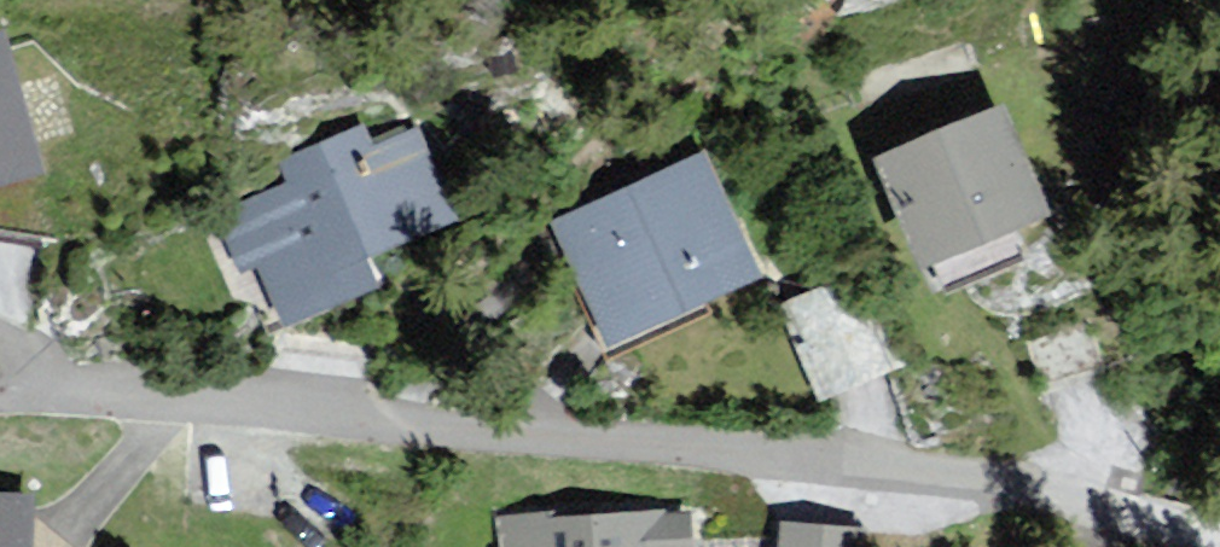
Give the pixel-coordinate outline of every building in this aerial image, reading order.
[(1004,106),(871,158),(914,268),(1047,216),(1004,106)] [(252,185),(192,210),(245,332),(347,295),(331,261),(438,221),(401,133),(345,153),(339,126),(245,163),(252,185)] [(686,157),(528,226),(583,348),(739,277),(686,157)] [(849,286),(765,314),(804,410),(886,377),(849,286)] [(0,505),(0,546),(10,546),(13,506),(0,505)] [(489,526),(490,546),(672,546),(670,521),(489,526)] [(756,529),(754,546),(840,546),(841,539),(756,529)]
